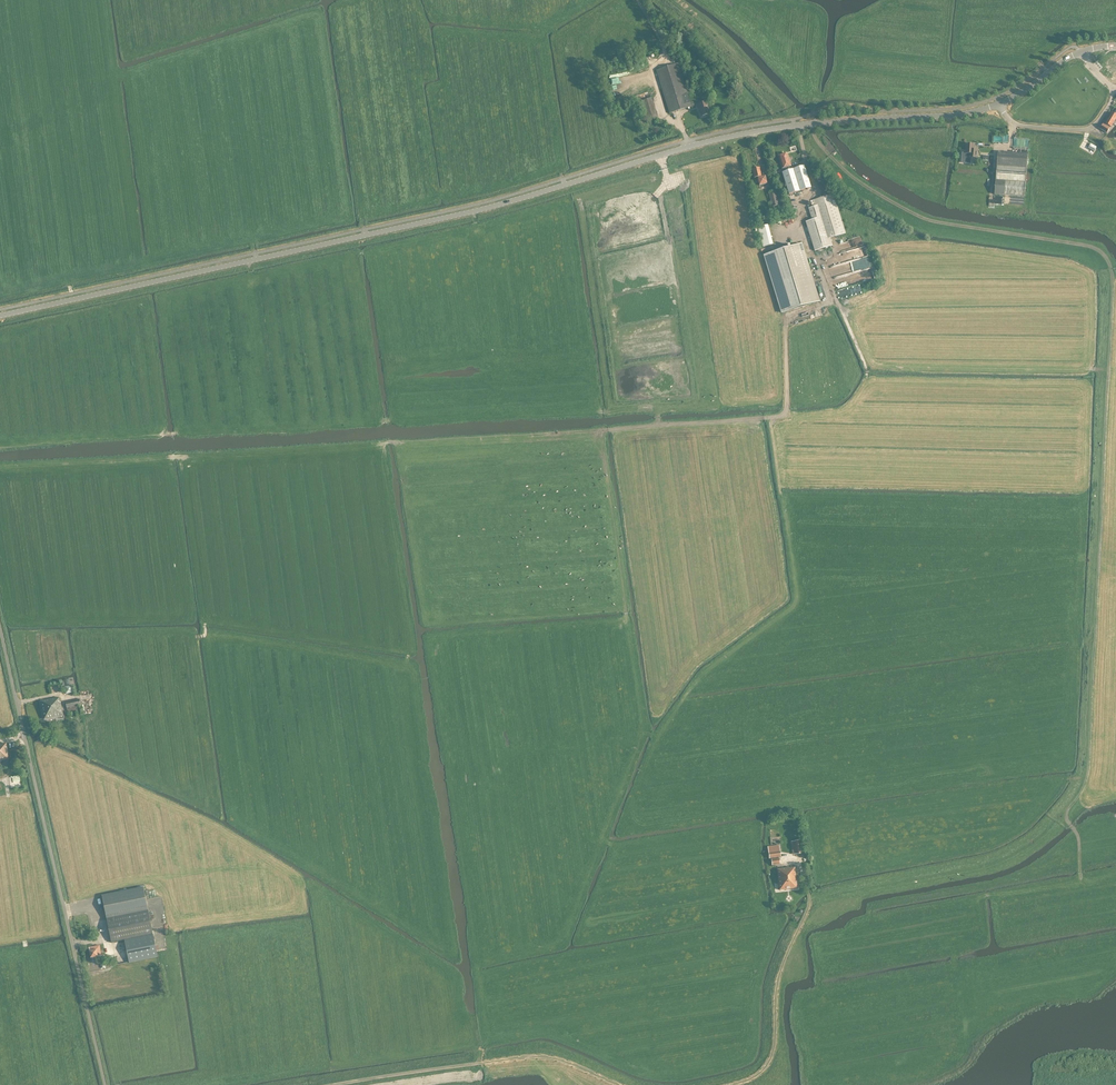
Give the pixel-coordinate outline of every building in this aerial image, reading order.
[(669,113),(691,107),(695,105),(694,101),(690,103),(678,63),(656,70),(669,113)] [(628,90),(616,92),(617,102),(629,100),(628,90)] [(644,121),(657,117),(651,98),(638,102),(644,121)] [(701,117),(710,114),(706,102),(697,105),(701,117)] [(1114,113),(1112,112),(1106,123),(1111,127),(1115,118),(1115,110),(1114,113)] [(1110,128),(1105,125),(1103,124),(1100,129),(1107,133),(1110,128)] [(974,144),(967,144),(966,153),(963,153),(962,159),(970,160),(971,158),(977,158),(977,150),(974,150),(974,144)] [(998,152),(996,180),(995,194),(1024,196),(1025,182),(1026,182),(1028,154),(998,152)] [(782,169),(789,166),(790,166),(787,154),(783,155),(783,153),(780,154),(780,156),(778,156),(782,169)] [(790,170),(783,172),(787,186),(786,186),(789,193),(810,187),(804,166),(790,170)] [(759,168),(757,168),(752,169),(754,178),(757,177),(759,185),(766,184),(765,177),(761,178),(759,168)] [(812,200),(814,206),(808,208),(811,220),(805,222),(814,251),(832,245),(830,237),(845,232),(833,193),(829,194),(823,175),(817,177),(823,196),(812,200)] [(772,206),(778,205),(775,190),(768,192),(772,206)] [(760,223),(765,243),(775,241),(770,221),(760,223)] [(867,243),(856,246),(859,255),(870,251),(867,243)] [(801,244),(764,255),(782,313),(818,302),(801,244)] [(73,685),(66,686),(67,693),(74,691),(73,685)] [(59,697),(41,701),(44,719),(57,716),(58,721),(63,720),(62,715),(63,715),(61,702),(60,703),(59,697)] [(68,713),(78,711),(77,706),(81,705),(80,699),(65,702),(68,713)] [(771,859),(772,865),(780,864),(779,858),(779,857),(780,857),(780,851),(779,851),(779,846),(768,847),(768,852),(769,858),(773,858),(773,859),(771,859)] [(789,868),(789,867),(777,869),(779,890),(797,888),(795,868),(789,868)] [(106,918),(107,919),(111,942),(153,935),(148,910),(144,887),(102,895),(106,918)] [(153,935),(124,940),(129,963),(158,958),(157,952),(153,935)] [(99,945),(89,947),(91,958),(101,956),(99,945)]
